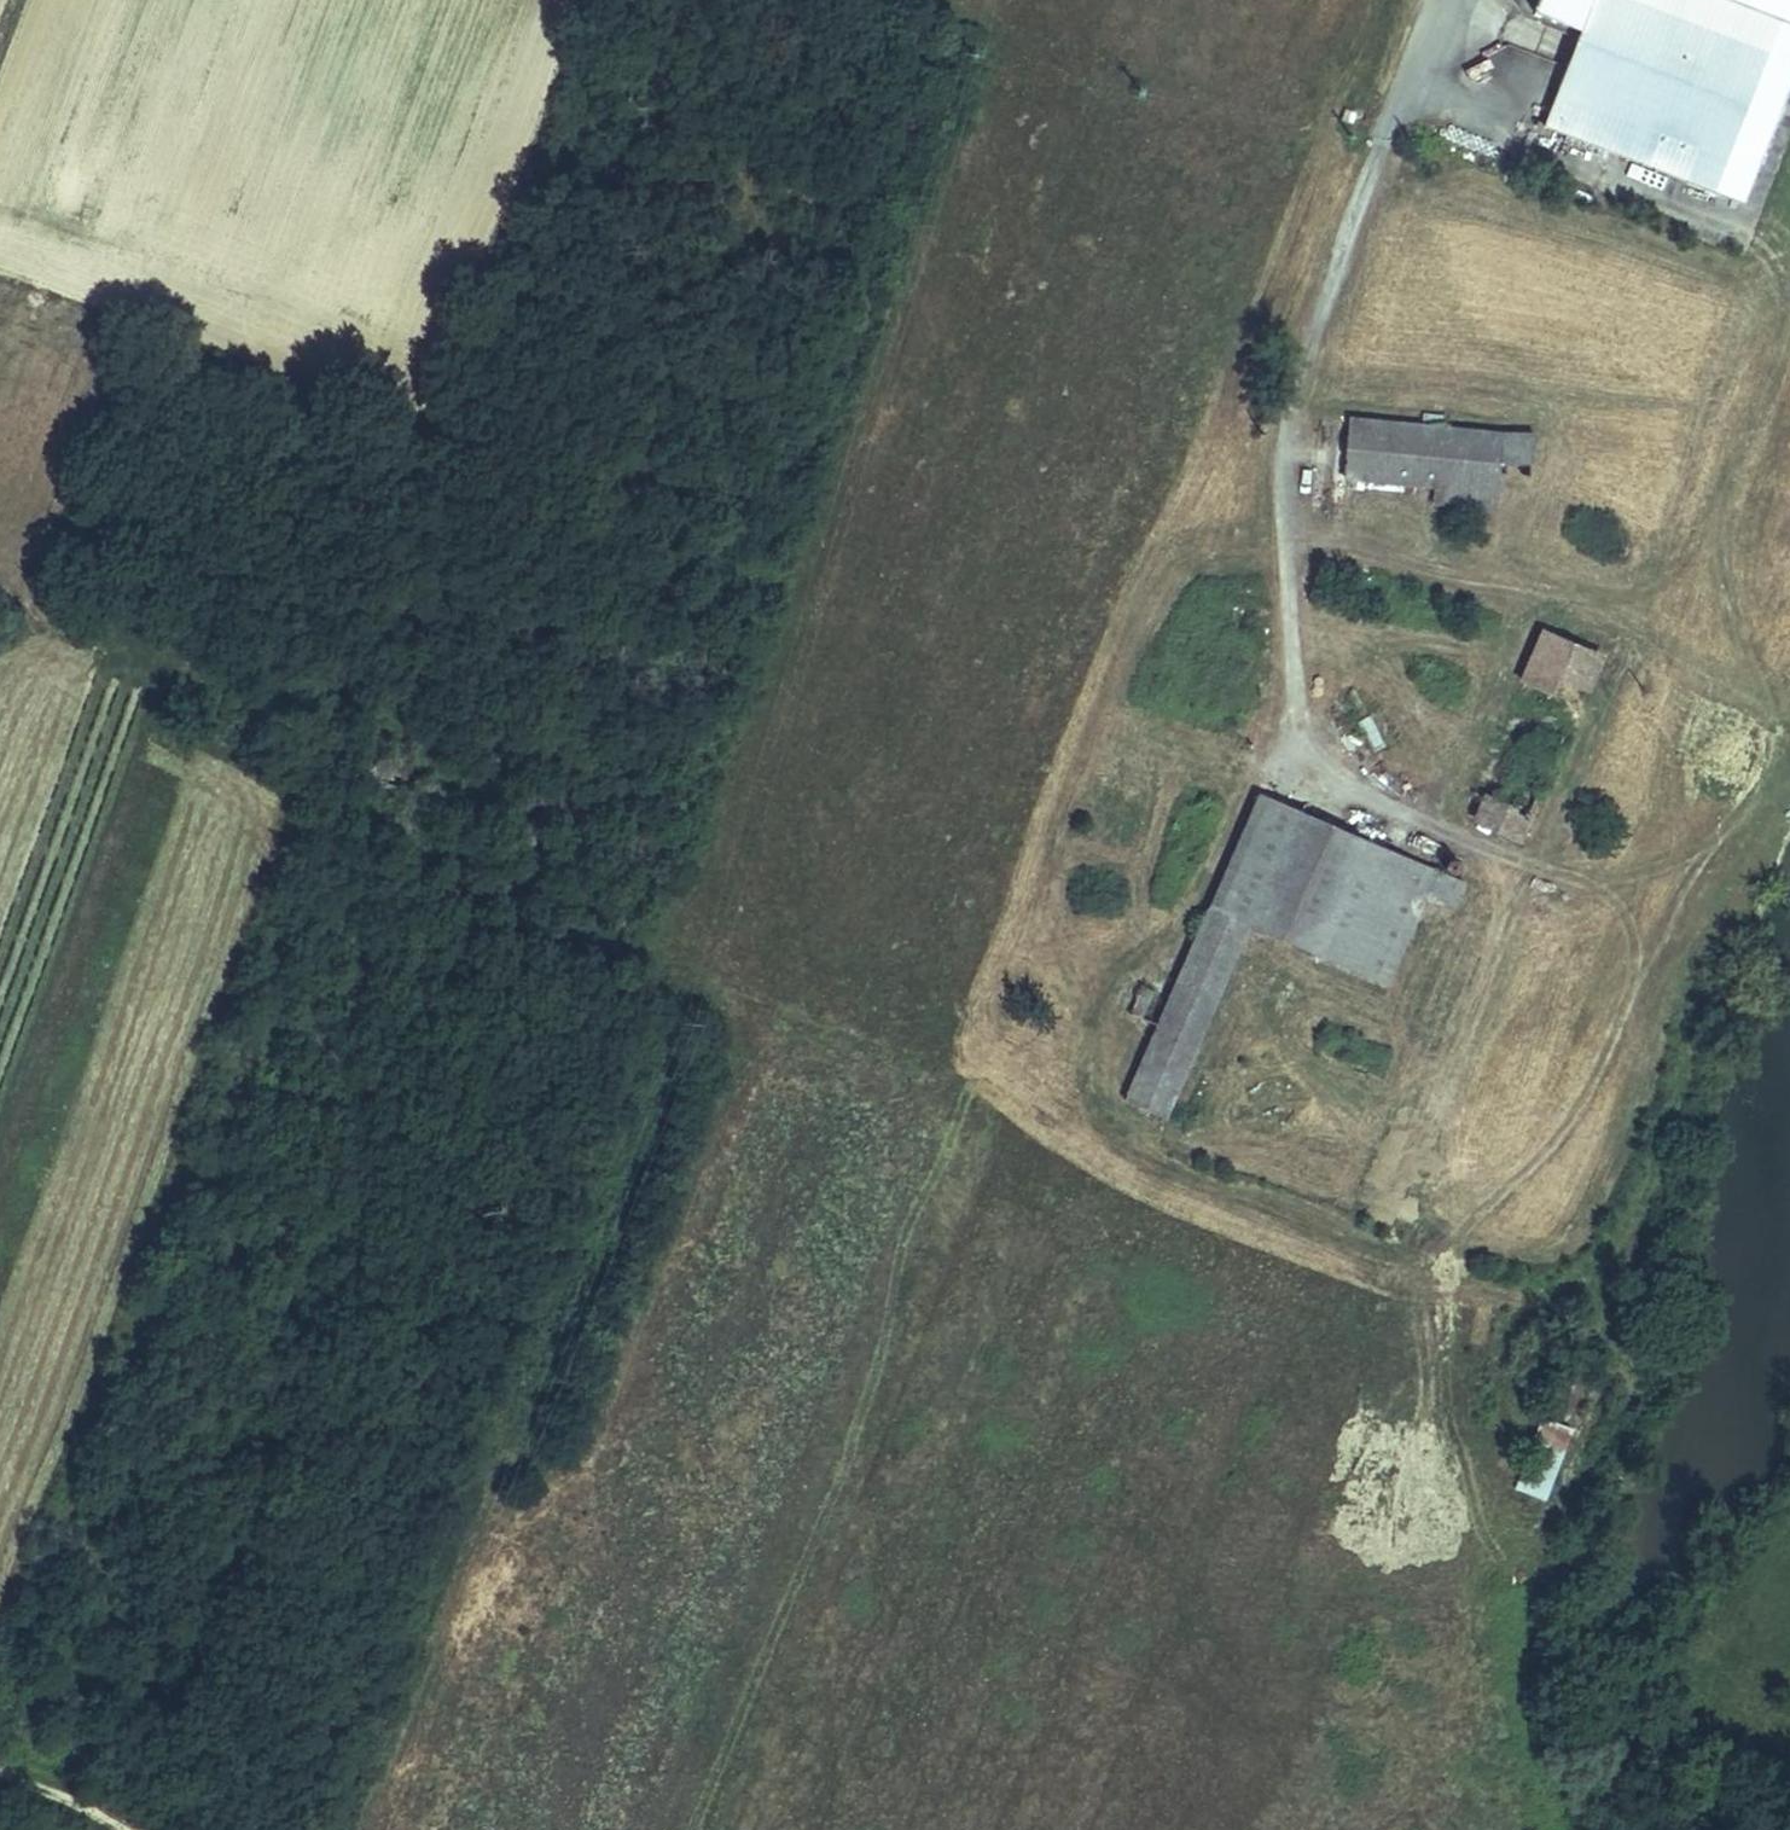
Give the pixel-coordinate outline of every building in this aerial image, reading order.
[(1578,2),(1539,97),(1708,166),(1743,81),(1771,92),(1789,46),(1789,0),(1574,0),(1578,2)] [(1736,178),(1771,92),(1743,81),(1708,166),(1736,178)] [(1502,409),(1348,399),(1344,459),(1435,465),(1434,484),(1499,487),(1502,409)] [(1608,627),(1548,604),(1539,630),(1574,643),(1556,690),(1581,701),(1608,627)] [(1574,643),(1539,630),(1488,768),(1501,773),(1495,790),(1543,808),(1581,701),(1556,690),(1574,643)] [(1256,947),(1273,905),(1317,792),(1273,776),(1192,986),(1161,975),(1151,1001),(1181,1013),(1150,1088),(1194,1105),(1256,947)] [(1317,792),(1273,905),(1337,930),(1382,818),(1317,792)] [(1469,824),(1520,844),(1533,814),(1482,793),(1469,824)] [(1382,818),(1337,930),(1411,959),(1422,931),(1365,905),(1399,824),(1382,818)] [(1365,905),(1422,931),(1445,874),(1479,887),(1489,859),(1399,824),(1365,905)] [(1545,1499),(1572,1429),(1540,1416),(1513,1487),(1545,1499)]
